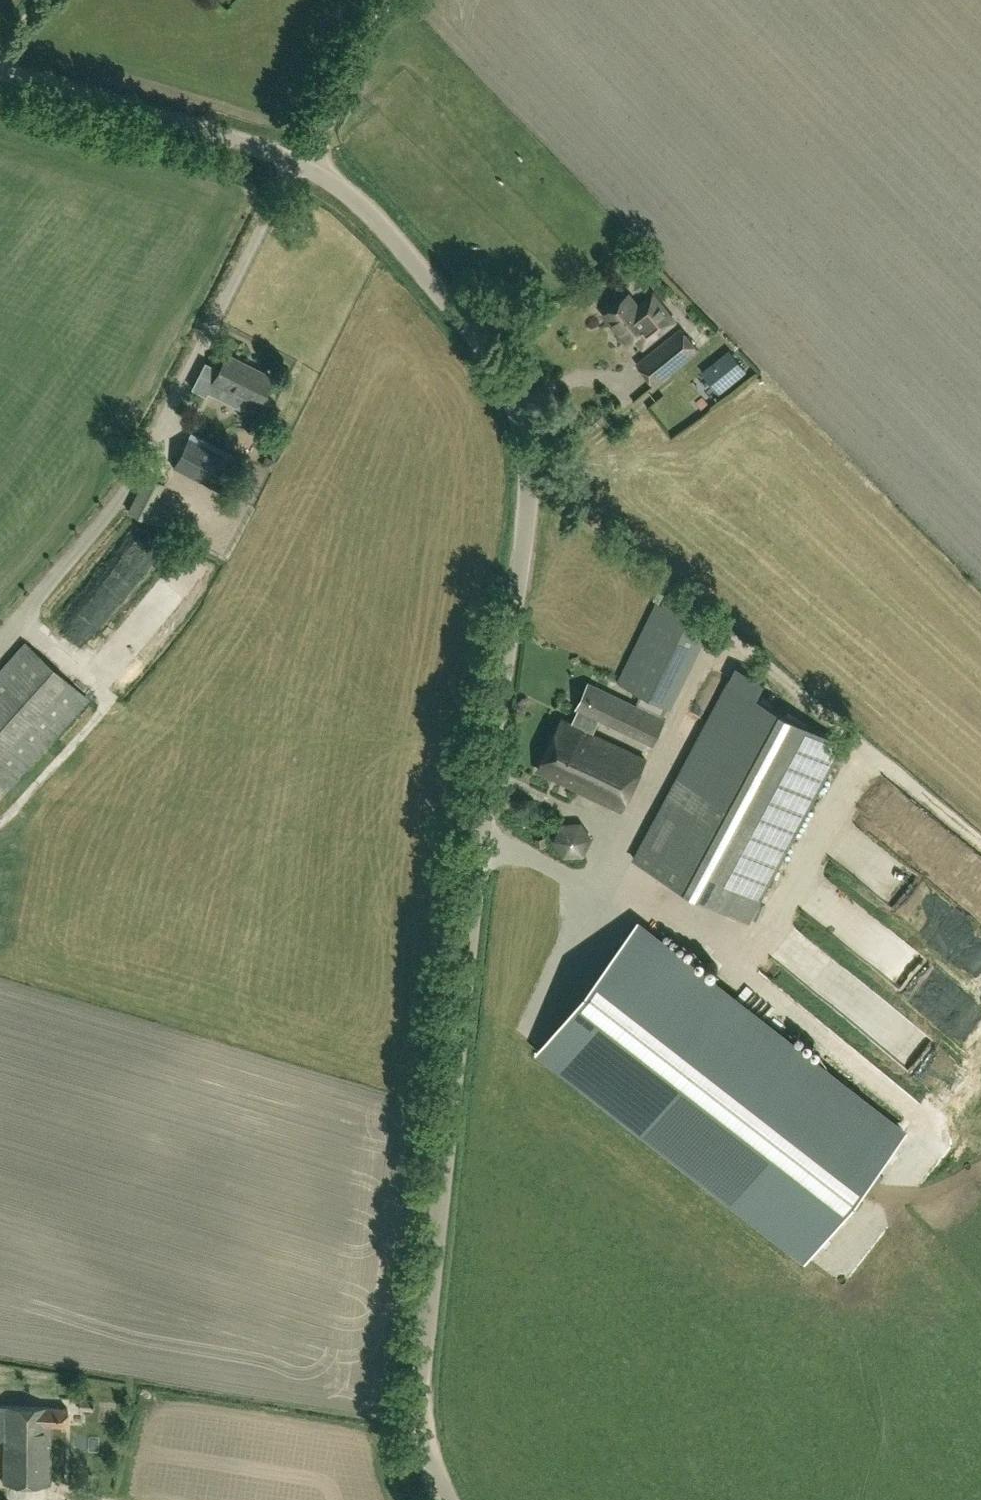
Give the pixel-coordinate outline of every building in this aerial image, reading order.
[(677,318),(668,308),(654,292),(640,305),(629,293),(606,313),(629,341),(638,334),(646,344),(677,318)] [(677,325),(633,359),(651,384),(695,350),(677,325)] [(725,388),(753,366),(741,350),(713,372),(725,388)] [(214,383),(259,405),(273,378),(228,355),(214,383)] [(176,467),(222,490),(237,462),(190,438),(176,467)] [(146,520),(157,498),(139,489),(128,511),(146,520)] [(672,706),(707,634),(656,608),(620,682),(672,706)] [(90,698),(27,642),(0,672),(0,799),(90,698)] [(731,680),(671,793),(635,861),(747,920),(842,739),(731,680)] [(591,681),(575,714),(597,725),(601,718),(654,743),(667,717),(591,681)] [(594,732),(597,725),(575,714),(572,722),(564,718),(540,769),(623,808),(647,758),(594,732)] [(790,901),(801,909),(808,898),(797,891),(790,901)] [(539,1049),(806,1258),(904,1133),(637,924),(539,1049)] [(892,984),(936,1007),(955,971),(896,940),(884,963),(899,971),(892,984)] [(92,1398),(77,1398),(77,1409),(92,1409),(92,1398)] [(56,1433),(56,1425),(72,1425),(72,1408),(9,1406),(0,1406),(0,1439),(9,1439),(8,1483),(56,1484),(56,1433)]
